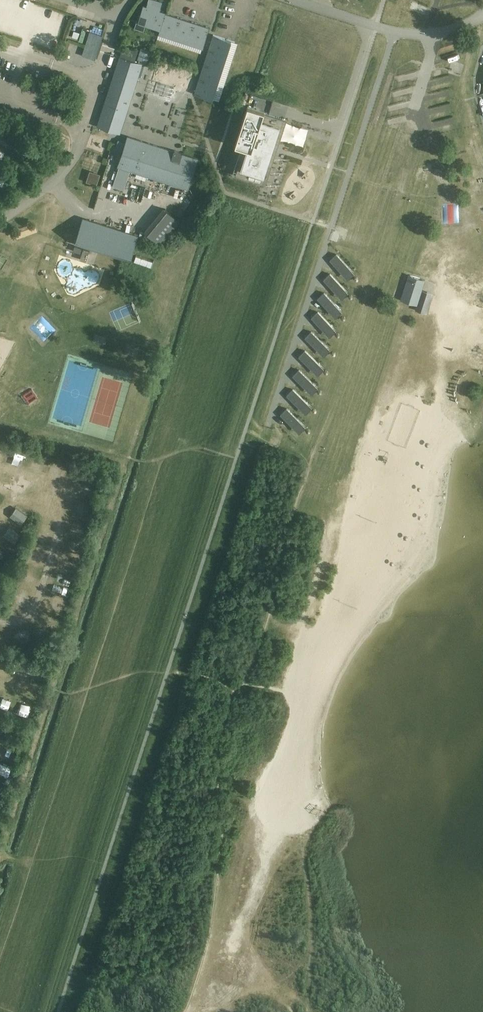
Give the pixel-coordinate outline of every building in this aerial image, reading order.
[(165,14),(165,13),(159,11),(160,7),(148,3),(147,7),(143,6),(139,20),(137,19),(134,28),(143,31),(146,24),(160,28),(165,14)] [(160,28),(158,32),(159,32),(166,34),(171,16),(165,14),(160,28)] [(171,16),(166,34),(173,36),(179,18),(171,16)] [(179,18),(173,36),(181,39),(186,21),(179,18)] [(186,21),(181,39),(188,41),(194,23),(186,21)] [(194,23),(188,41),(196,44),(201,26),(194,23)] [(201,26),(196,44),(203,46),(209,28),(201,26)] [(89,31),(82,55),(95,59),(102,35),(89,31)] [(210,43),(228,49),(231,41),(213,35),(210,43)] [(228,49),(210,43),(208,52),(226,57),(228,49)] [(141,48),(137,59),(147,62),(150,52),(141,48)] [(226,57),(208,52),(205,60),(223,66),(226,57)] [(119,57),(109,88),(132,95),(142,64),(119,57)] [(223,66),(205,60),(202,68),(220,74),(223,66)] [(220,74),(202,68),(199,77),(217,83),(220,74)] [(217,83),(199,77),(197,85),(215,91),(217,83)] [(215,91),(197,85),(194,94),(212,100),(212,99),(215,91)] [(127,111),(132,95),(109,88),(104,104),(108,105),(103,123),(117,128),(123,109),(127,111)] [(245,114),(236,144),(242,146),(239,156),(241,157),(236,174),(263,183),(279,134),(283,119),(264,113),(265,111),(248,106),(245,114)] [(129,171),(187,190),(197,159),(182,154),(182,153),(181,153),(174,151),(175,150),(174,150),(174,151),(128,136),(118,167),(119,167),(129,171)] [(119,167),(113,186),(123,190),(129,171),(119,167)] [(97,176),(91,173),(88,182),(95,184),(97,176)] [(86,219),(82,233),(79,232),(75,243),(91,249),(91,248),(121,258),(129,261),(131,254),(130,254),(131,251),(133,251),(137,236),(86,219)] [(336,255),(330,260),(344,275),(349,269),(336,255)] [(330,275),(324,280),(338,294),(343,289),(330,275)] [(401,299),(417,305),(424,281),(408,275),(401,299)] [(324,293),(318,299),(331,313),(337,308),(324,293)] [(317,313),(312,319),(325,333),(331,327),(317,313)] [(311,332),(305,338),(319,352),(325,346),(311,332)] [(305,352),(299,357),(313,371),(319,365),(305,352)] [(298,371),(293,376),(307,390),(312,384),(298,371)] [(292,390),(287,396),(301,410),(307,404),(292,390)] [(286,410),(280,415),(295,429),(300,423),(286,410)] [(14,448),(10,457),(22,462),(25,453),(14,448)] [(44,466),(46,457),(34,454),(31,463),(44,466)] [(52,460),(51,469),(59,470),(60,461),(52,460)] [(77,477),(79,470),(70,467),(68,473),(77,477)] [(66,542),(66,550),(79,551),(80,543),(66,542)] [(60,565),(67,567),(69,562),(62,559),(60,565)] [(14,760),(17,748),(6,745),(3,757),(14,760)] [(0,767),(0,771),(6,774),(10,767),(2,764),(0,767)]
